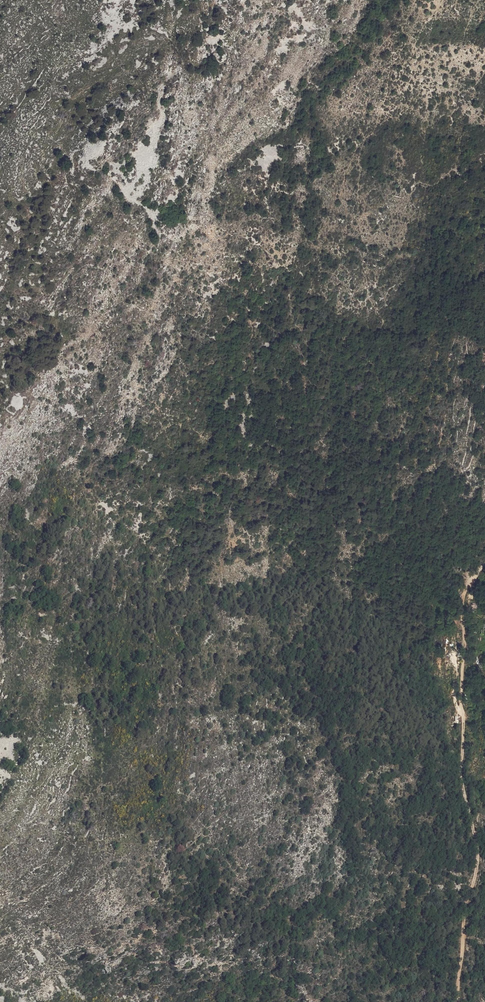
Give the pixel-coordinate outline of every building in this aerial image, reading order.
[(456,641),(448,641),(446,664),(455,664),(456,641)]
